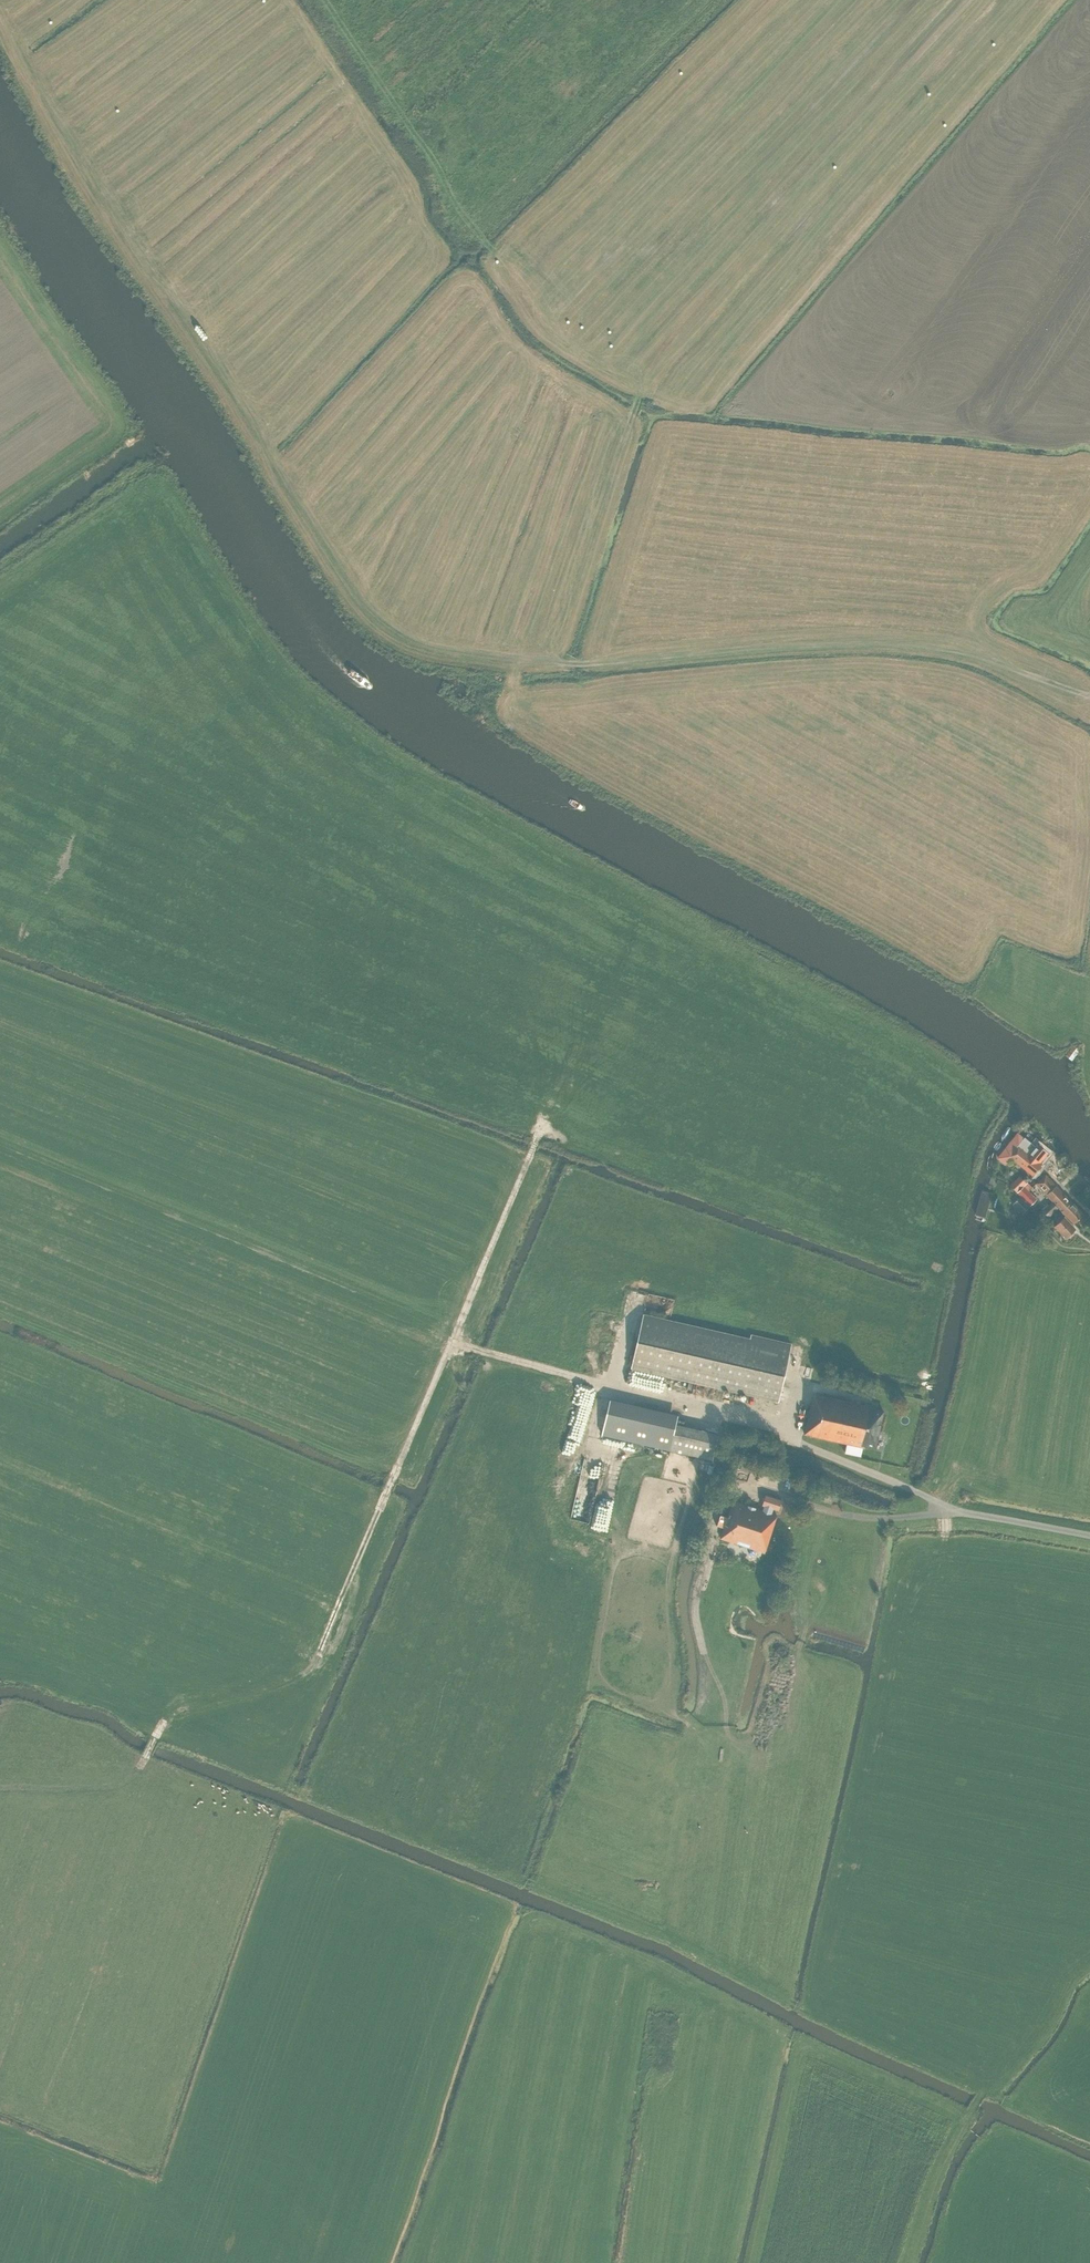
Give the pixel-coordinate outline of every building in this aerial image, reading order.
[(1025,1162),(1021,1166),(1032,1175),(1041,1164),(1031,1155),(1037,1149),(1033,1146),(1042,1136),(1032,1128),(1024,1138),(1017,1146),(1026,1153),(1022,1159),(1025,1162)] [(1017,1146),(1024,1138),(1019,1134),(999,1158),(1006,1164),(1011,1158),(1021,1166),(1025,1162),(1022,1159),(1026,1153),(1017,1146)] [(1063,1165),(1055,1173),(1060,1179),(1069,1171),(1063,1165)] [(1061,1211),(1071,1201),(1045,1174),(1036,1184),(1053,1202),(1043,1211),(1048,1216),(1058,1207),(1061,1211)] [(1025,1183),(1019,1176),(1010,1185),(1016,1192),(1025,1183)] [(1036,1199),(1023,1186),(1017,1193),(1030,1206),(1036,1199)] [(992,1192),(980,1189),(971,1226),(982,1229),(992,1192)] [(1029,1207),(1019,1198),(1014,1204),(1023,1213),(1029,1207)] [(1073,1223),(1083,1214),(1071,1201),(1061,1211),(1073,1223)] [(1055,1226),(1066,1238),(1075,1229),(1064,1217),(1061,1214),(1056,1219),(1059,1222),(1055,1226)] [(644,1315),(632,1367),(778,1401),(791,1344),(751,1335),(750,1340),(644,1315)] [(812,1404),(805,1434),(864,1448),(865,1446),(875,1448),(884,1411),(870,1408),(870,1407),(816,1394),(813,1404),(812,1404)] [(601,1434),(713,1460),(719,1434),(675,1424),(678,1413),(610,1397),(601,1434)] [(614,1526),(625,1470),(606,1466),(595,1522),(614,1526)] [(767,1506),(788,1513),(790,1504),(770,1497),(767,1506)] [(721,1538),(764,1553),(777,1515),(766,1511),(766,1513),(763,1512),(764,1511),(733,1500),(728,1517),(720,1515),(717,1525),(724,1528),(721,1538)]
